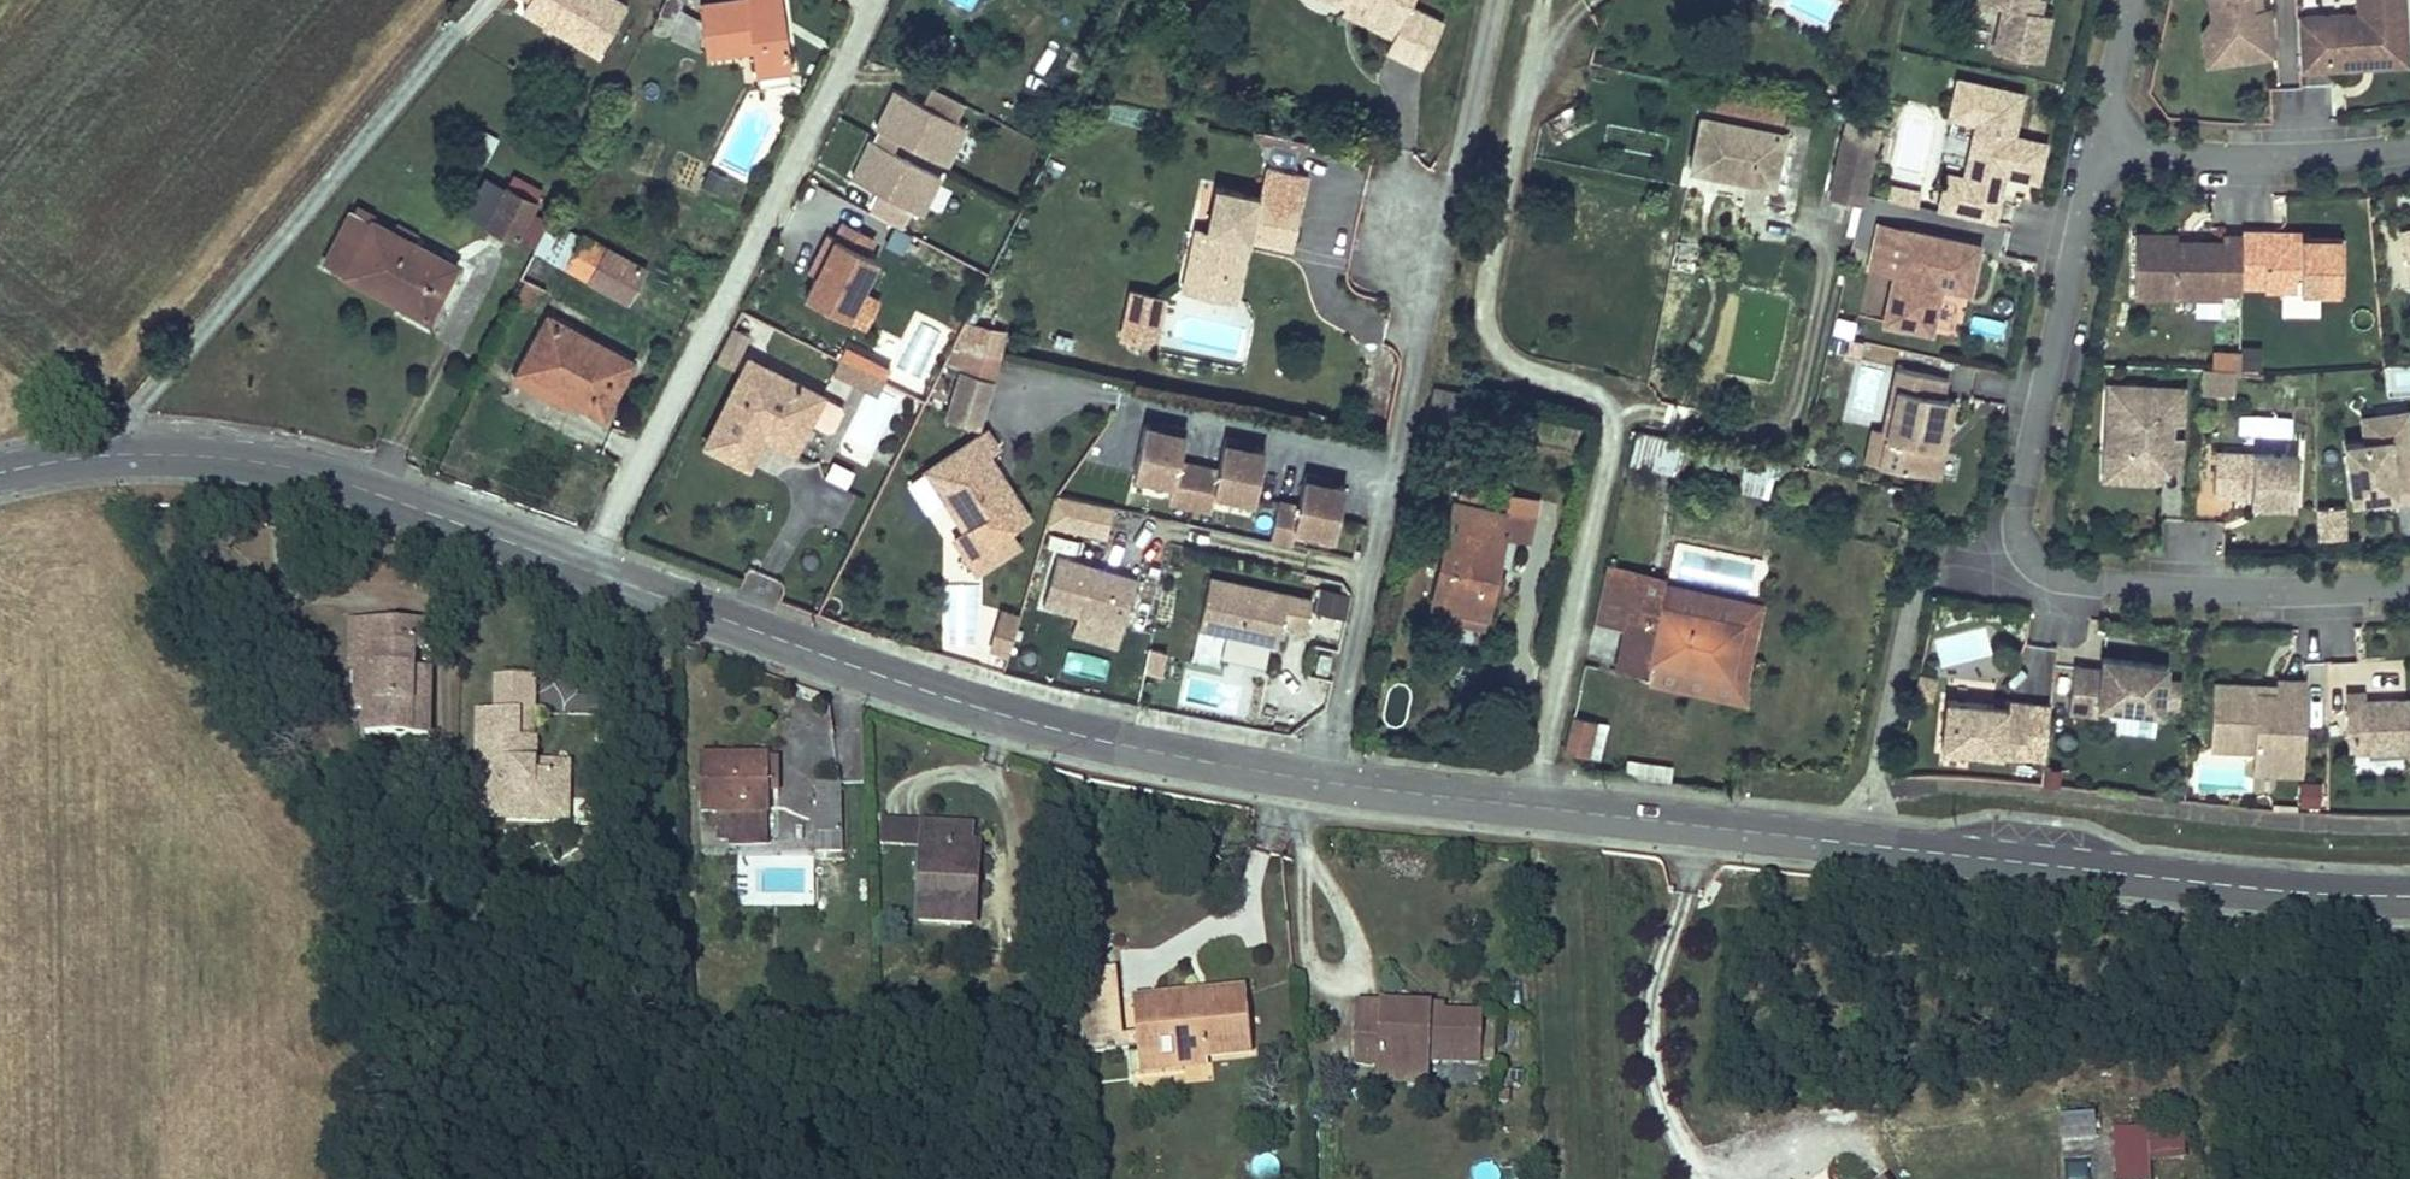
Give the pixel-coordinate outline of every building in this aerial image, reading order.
[(612,0),(532,0),(531,2),(525,14),(601,58),(629,9),(614,1),(612,0)] [(652,35),(667,42),(686,0),(668,0),(652,35)] [(783,23),(780,0),(743,0),(743,2),(697,9),(704,57),(748,52),(755,76),(789,71),(786,46),(777,48),(773,25),(783,23)] [(1341,6),(1345,1),(1358,8),(1353,21),(1392,42),(1382,61),(1418,79),(1443,32),(1408,14),(1414,0),(1329,0),(1341,6)] [(2000,5),(1996,25),(1991,50),(2038,60),(2048,14),(2037,12),(2030,10),(2032,0),(1979,0),(2000,5)] [(2030,10),(2037,12),(2040,0),(2032,0),(2030,10)] [(2208,16),(2221,27),(2222,35),(2238,47),(2239,56),(2270,52),(2264,6),(2248,9),(2247,0),(2206,0),(2208,16)] [(2402,0),(2355,0),(2355,11),(2294,14),(2297,67),(2323,66),(2323,60),(2375,57),(2375,63),(2405,62),(2402,0)] [(2199,28),(2204,61),(2239,56),(2238,47),(2222,35),(2221,27),(2208,16),(2199,28)] [(786,46),(783,23),(773,25),(777,48),(786,46)] [(2323,60),(2323,66),(2375,63),(2375,57),(2323,60)] [(2018,93),(1955,79),(1948,114),(1975,120),(1962,178),(1944,174),(1937,209),(1990,220),(2001,170),(2003,163),(2015,165),(2014,173),(2033,177),(2041,142),(2009,135),(2018,93)] [(1775,105),(1703,89),(1698,114),(1770,128),(1775,105)] [(932,90),(924,106),(960,124),(968,109),(932,90)] [(924,106),(896,92),(875,132),(879,134),(898,143),(949,169),(969,129),(960,124),(924,106)] [(1586,119),(1577,102),(1545,120),(1554,137),(1586,119)] [(1715,174),(1765,184),(1776,130),(1770,128),(1698,114),(1693,113),(1682,167),(1699,171),(1708,165),(1715,174)] [(480,134),(469,156),(482,163),(494,142),(480,134)] [(898,143),(879,134),(874,143),(893,153),(898,143)] [(893,153),(874,143),(870,141),(852,177),(926,215),(944,179),(893,153)] [(2003,163),(2001,170),(2014,173),(2015,165),(2003,163)] [(1291,247),(1307,176),(1269,167),(1262,197),(1216,186),(1207,226),(1196,224),(1182,286),(1210,293),(1216,267),(1235,272),(1244,237),(1254,239),(1291,247)] [(513,240),(528,213),(550,224),(560,203),(539,192),(511,178),(487,227),(513,240)] [(868,205),(876,192),(853,179),(845,192),(868,205)] [(326,266),(402,305),(426,317),(452,266),(411,247),(415,236),(395,224),(390,234),(353,215),(326,266)] [(1976,244),(1877,223),(1867,267),(1893,272),(1882,320),(1928,330),(1936,294),(1930,293),(1932,283),(1938,284),(1967,290),(1976,244)] [(2396,226),(2406,273),(2409,272),(2409,223),(2396,226)] [(550,224),(535,253),(627,300),(650,258),(614,240),(606,252),(550,224)] [(835,239),(827,235),(808,274),(819,280),(808,302),(867,332),(881,304),(866,296),(883,263),(868,256),(875,242),(842,226),(835,239)] [(2340,288),(2341,237),(2289,236),(2263,235),(2264,229),(2240,229),(2240,232),(2240,233),(2238,284),(2261,283),(2261,287),(2340,288)] [(2174,233),(2133,232),(2131,293),(2170,293),(2220,294),(2220,288),(2238,288),(2238,284),(2240,233),(2220,233),(2219,240),(2191,239),(2191,244),(2174,244),(2174,239),(2174,233)] [(1254,239),(1244,237),(1235,272),(1216,267),(1210,293),(1241,299),(1254,239)] [(525,283),(517,300),(528,306),(536,290),(525,283)] [(1938,284),(1932,283),(1930,293),(1936,294),(1938,284)] [(1163,296),(1130,288),(1119,334),(1153,341),(1163,296)] [(2194,299),(2196,314),(2220,312),(2218,296),(2194,299)] [(1352,335),(1374,341),(1384,310),(1362,303),(1352,335)] [(523,365),(562,386),(570,391),(566,399),(600,417),(629,362),(548,319),(523,365)] [(732,368),(749,335),(731,327),(715,359),(732,368)] [(961,371),(992,382),(1008,337),(967,327),(950,367),(961,371)] [(2241,369),(2261,369),(2261,345),(2241,345),(2241,369)] [(2211,365),(2238,367),(2239,350),(2212,348),(2211,365)] [(846,349),(841,360),(885,382),(890,371),(846,349)] [(878,395),(885,382),(841,360),(834,373),(878,395)] [(821,397),(748,361),(704,443),(745,465),(761,438),(765,430),(796,445),(807,423),(826,433),(832,431),(841,413),(840,407),(821,397)] [(1944,375),(1894,364),(1890,384),(1895,386),(1886,428),(1878,462),(1929,473),(1946,395),(1940,394),(1944,375)] [(562,386),(523,365),(516,379),(555,400),(562,386)] [(2203,392),(2233,394),(2234,369),(2204,368),(2203,392)] [(975,430),(992,382),(961,371),(944,419),(975,430)] [(2101,475),(2152,478),(2154,453),(2166,454),(2167,436),(2168,419),(2178,419),(2180,387),(2119,383),(2115,449),(2103,449),(2101,475)] [(2119,383),(2107,383),(2103,449),(2115,449),(2119,383)] [(1953,397),(1946,395),(1929,473),(1935,475),(1953,397)] [(2359,414),(2360,425),(2406,418),(2405,408),(2359,414)] [(2343,441),(2350,496),(2371,493),(2392,490),(2393,498),(2409,495),(2409,445),(2406,418),(2360,425),(2362,438),(2343,441)] [(1254,502),(1266,445),(1223,436),(1217,464),(1180,457),(1186,428),(1143,420),(1130,488),(1210,503),(1211,494),(1254,502)] [(1886,428),(1870,424),(1862,459),(1878,462),(1886,428)] [(765,430),(761,438),(791,452),(796,445),(765,430)] [(1698,444),(1634,431),(1626,463),(1691,476),(1698,444)] [(998,450),(986,433),(925,474),(967,535),(955,543),(978,578),(1021,549),(1012,535),(1032,522),(1004,481),(1000,484),(994,475),(998,472),(988,457),(998,450)] [(2177,436),(2167,436),(2166,454),(2154,453),(2152,478),(2175,458),(2177,436)] [(2295,453),(2213,449),(2211,490),(2247,492),(2247,499),(2292,502),(2295,453)] [(1799,465),(1744,454),(1736,490),(1767,496),(1771,475),(1795,480),(1799,465)] [(855,478),(833,466),(825,480),(846,493),(855,478)] [(998,472),(994,475),(1000,484),(1004,481),(998,472)] [(1302,474),(1299,500),(1277,497),(1272,531),(1337,540),(1345,480),(1302,474)] [(2392,490),(2371,493),(2371,501),(2393,498),(2392,490)] [(1046,524),(1106,537),(1113,504),(1053,491),(1046,524)] [(1455,498),(1453,506),(1477,512),(1479,502),(1455,498)] [(2315,506),(2319,538),(2349,535),(2345,503),(2315,506)] [(1477,512),(1453,506),(1429,606),(1483,618),(1502,539),(1497,538),(1502,517),(1477,512)] [(1047,546),(1074,551),(1077,537),(1049,532),(1047,546)] [(1141,578),(1060,554),(1046,603),(1127,627),(1141,578)] [(1604,577),(1592,624),(1608,628),(1615,597),(1619,580),(1630,582),(1633,571),(1606,565),(1604,577)] [(1193,652),(1269,668),(1279,623),(1305,628),(1312,595),(1210,573),(1193,652)] [(1668,611),(1738,624),(1727,678),(1648,662),(1646,677),(1643,688),(1740,707),(1761,602),(1666,583),(1662,607),(1661,609),(1668,611)] [(1312,608),(1346,614),(1350,592),(1316,586),(1312,608)] [(1625,619),(1629,600),(1615,597),(1608,628),(1623,631),(1625,619)] [(1615,671),(1646,677),(1648,662),(1727,678),(1738,624),(1668,611),(1665,626),(1658,625),(1661,609),(1662,607),(1629,600),(1625,619),(1623,631),(1615,671)] [(1009,651),(1019,612),(999,607),(989,646),(1009,651)] [(1665,626),(1668,611),(1661,609),(1658,625),(1665,626)] [(382,661),(383,616),(360,616),(359,660),(365,660),(382,661)] [(431,644),(431,617),(383,616),(382,661),(365,660),(364,702),(374,702),(374,726),(437,728),(438,694),(421,694),(422,665),(422,643),(431,644)] [(1997,630),(1938,637),(1941,661),(1991,655),(1992,662),(2001,661),(1997,630)] [(1105,678),(1110,658),(1066,649),(1062,669),(1105,678)] [(1331,657),(1318,654),(1314,673),(1327,676),(1331,657)] [(2163,662),(2101,655),(2099,667),(2071,663),(2066,708),(2095,711),(2096,702),(2157,709),(2158,709),(2163,662)] [(438,694),(439,665),(422,665),(421,694),(438,694)] [(542,730),(543,669),(505,668),(504,704),(487,704),(487,728),(487,740),(485,815),(559,818),(560,800),(578,800),(579,771),(545,769),(546,756),(538,754),(538,730),(542,730)] [(2263,682),(2211,680),(2208,745),(2252,747),(2251,756),(2300,758),(2304,677),(2274,676),(2274,683),(2274,689),(2263,689),(2263,682)] [(2343,691),(2346,748),(2401,746),(2409,754),(2409,696),(2364,698),(2363,690),(2343,691)] [(2021,755),(2027,701),(2003,699),(2003,705),(2002,712),(1990,711),(1991,704),(1944,699),(1939,746),(2021,755)] [(2003,705),(1991,704),(1990,711),(2002,712),(2003,705)] [(1570,715),(1564,754),(1601,760),(1607,720),(1570,715)] [(546,756),(547,731),(542,730),(538,730),(538,754),(546,756)] [(766,804),(769,804),(766,746),(704,748),(707,807),(715,806),(717,842),(767,840),(766,804)] [(579,757),(546,756),(545,769),(579,771),(579,757)] [(2300,758),(2251,756),(2251,768),(2300,770),(2300,758)] [(1628,759),(1626,769),(1667,777),(1669,766),(1628,759)] [(2297,804),(2321,806),(2323,781),(2299,780),(2297,804)] [(835,782),(815,783),(817,848),(837,848),(835,782)] [(578,819),(578,800),(560,800),(559,818),(578,819)] [(923,846),(925,820),(885,817),(883,844),(923,846)] [(972,822),(925,819),(925,820),(923,846),(918,920),(975,923),(977,883),(968,882),(972,822)] [(1111,1029),(1162,1029),(1159,999),(1129,998),(1126,970),(1105,973),(1111,1029)] [(1158,975),(1159,999),(1162,1029),(1182,1031),(1179,1018),(1199,1018),(1200,1034),(1232,1034),(1275,1032),(1271,981),(1219,983),(1217,971),(1158,975)] [(1445,1042),(1495,1042),(1493,995),(1450,994),(1449,986),(1378,983),(1357,983),(1356,1043),(1378,1044),(1400,1042),(1400,1053),(1422,1055),(1422,1041),(1445,1042)] [(1231,1046),(1232,1034),(1200,1034),(1199,1018),(1179,1018),(1182,1031),(1162,1029),(1161,1050),(1231,1046)] [(1446,1066),(1445,1042),(1422,1041),(1422,1055),(1400,1053),(1400,1067),(1446,1066)] [(2157,1099),(2123,1100),(2124,1155),(2159,1153),(2157,1099)] [(2061,1139),(2098,1137),(2097,1113),(2059,1115),(2061,1139)] [(2067,1178),(2097,1178),(2096,1152),(2066,1152),(2067,1178)]
